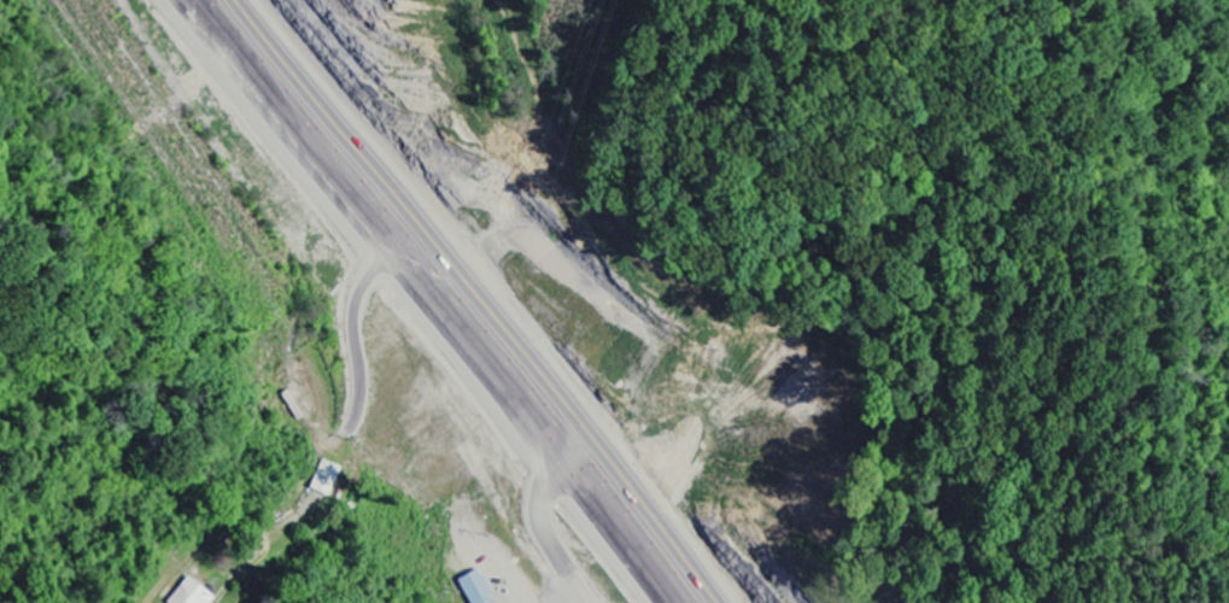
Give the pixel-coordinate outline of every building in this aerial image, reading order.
[(310,491),(329,498),(341,469),(322,462),(310,491)] [(480,570),(458,580),(468,602),(495,602),(480,570)] [(213,600),(188,579),(167,602),(210,602),(213,600)]
